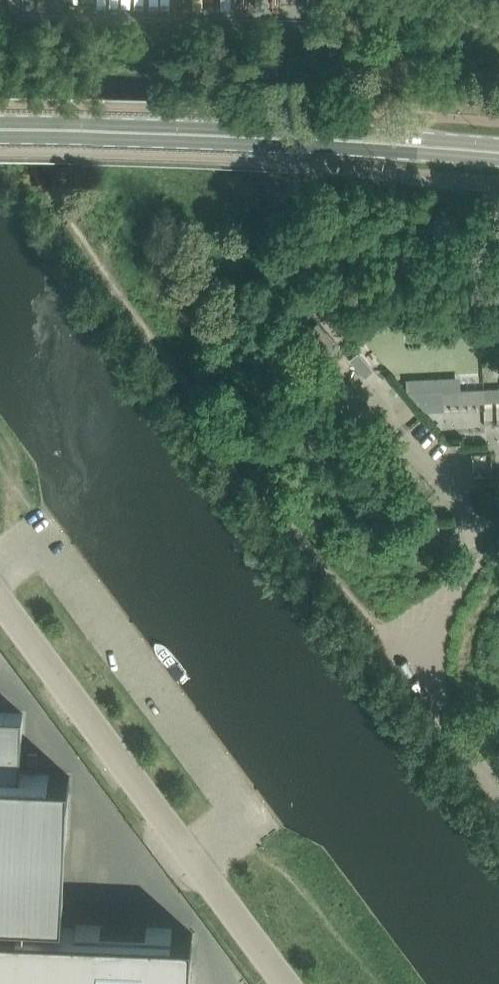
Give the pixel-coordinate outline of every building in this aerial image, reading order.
[(64,915),(69,775),(21,773),(23,713),(0,712),(0,913),(64,915)] [(0,925),(0,983),(193,983),(195,934),(0,925)]
